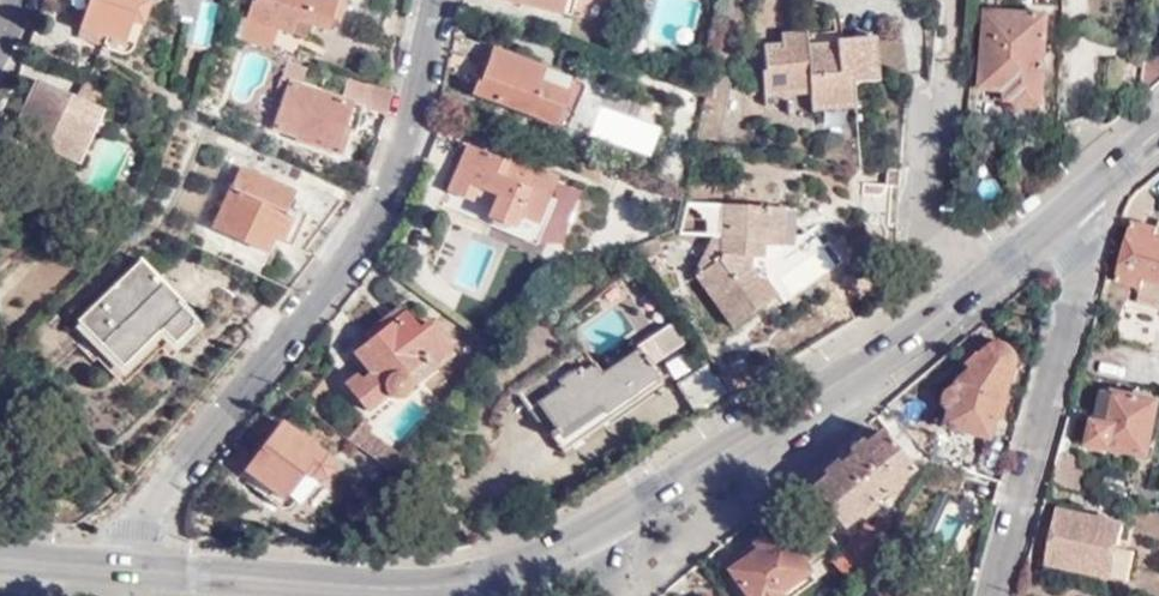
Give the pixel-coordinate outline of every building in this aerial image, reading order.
[(70,3),(86,7),(81,26),(107,35),(104,45),(123,51),(136,43),(150,0),(71,0),(70,3)] [(344,0),(252,0),(246,16),(302,37),(307,22),(327,29),(331,17),(338,19),(344,0)] [(560,12),(563,0),(511,0),(560,12)] [(209,48),(215,6),(197,3),(191,45),(209,48)] [(1044,103),(1050,13),(987,10),(982,85),(995,86),(994,95),(1017,96),(1018,102),(1044,103)] [(453,32),(445,70),(459,75),(461,84),(475,90),(473,94),(551,125),(563,95),(577,100),(582,86),(453,32)] [(872,82),(869,38),(832,39),(832,45),(806,47),(805,34),(779,35),(779,45),(763,45),(764,67),(759,67),(761,94),(807,90),(808,112),(851,108),(849,83),(872,82)] [(1144,54),(1140,97),(1158,81),(1158,42),(1144,54)] [(295,136),(338,152),(346,130),(341,127),(351,101),(299,82),(305,67),(285,59),(279,75),(278,74),(275,84),(284,87),(270,125),(296,134),(295,136)] [(76,161),(101,106),(39,78),(21,117),(27,119),(20,135),(76,161)] [(441,206),(491,226),(494,220),(530,235),(555,177),(505,156),(504,160),(466,145),(441,206)] [(286,213),(296,192),(239,166),(213,221),(269,247),(274,237),(283,240),(293,216),(286,213)] [(1142,219),(1146,204),(1130,200),(1126,215),(1142,219)] [(782,245),(786,207),(726,203),(721,236),(712,235),(699,265),(703,270),(697,275),(731,325),(777,294),(767,277),(759,282),(750,267),(751,257),(761,258),(764,244),(782,245)] [(1144,288),(1146,278),(1158,281),(1158,238),(1157,238),(1158,229),(1133,222),(1119,282),(1144,288)] [(199,321),(141,258),(78,317),(120,365),(159,330),(173,344),(199,321)] [(1144,288),(1140,301),(1158,306),(1158,281),(1146,278),(1144,288)] [(430,366),(449,352),(429,325),(419,332),(405,316),(354,352),(370,374),(360,381),(356,376),(345,384),(364,410),(384,394),(390,400),(398,399),(403,396),(407,392),(408,386),(406,376),(426,361),(430,366)] [(945,408),(940,426),(986,437),(1009,358),(1006,350),(1000,343),(994,340),(986,339),(976,344),(968,349),(961,356),(951,387),(945,389),(942,395),(943,402),(945,408)] [(649,360),(643,350),(605,375),(586,348),(523,389),(536,411),(543,407),(558,431),(554,435),(566,454),(666,387),(655,370),(659,368),(652,358),(649,360)] [(690,415),(723,395),(705,365),(672,384),(690,415)] [(1147,453),(1158,400),(1104,389),(1098,421),(1092,423),(1089,441),(1147,453)] [(348,439),(383,467),(397,452),(370,431),(373,426),(363,419),(348,439)] [(326,453),(282,421),(248,469),(287,497),(306,471),(314,476),(322,477),(327,474),(332,468),(332,460),(326,453)] [(911,467),(878,429),(808,486),(839,525),(911,467)] [(372,480),(382,467),(360,449),(349,461),(372,480)] [(957,491),(965,469),(931,459),(918,479),(957,491)] [(1119,549),(1124,525),(1061,512),(1050,564),(1129,581),(1134,553),(1119,549)] [(844,549),(862,570),(892,521),(879,513),(872,525),(866,521),(856,537),(853,534),(844,549)] [(892,521),(862,570),(864,573),(894,523),(892,521)] [(815,578),(777,525),(737,553),(742,560),(730,569),(749,595),(789,595),(815,578)]
